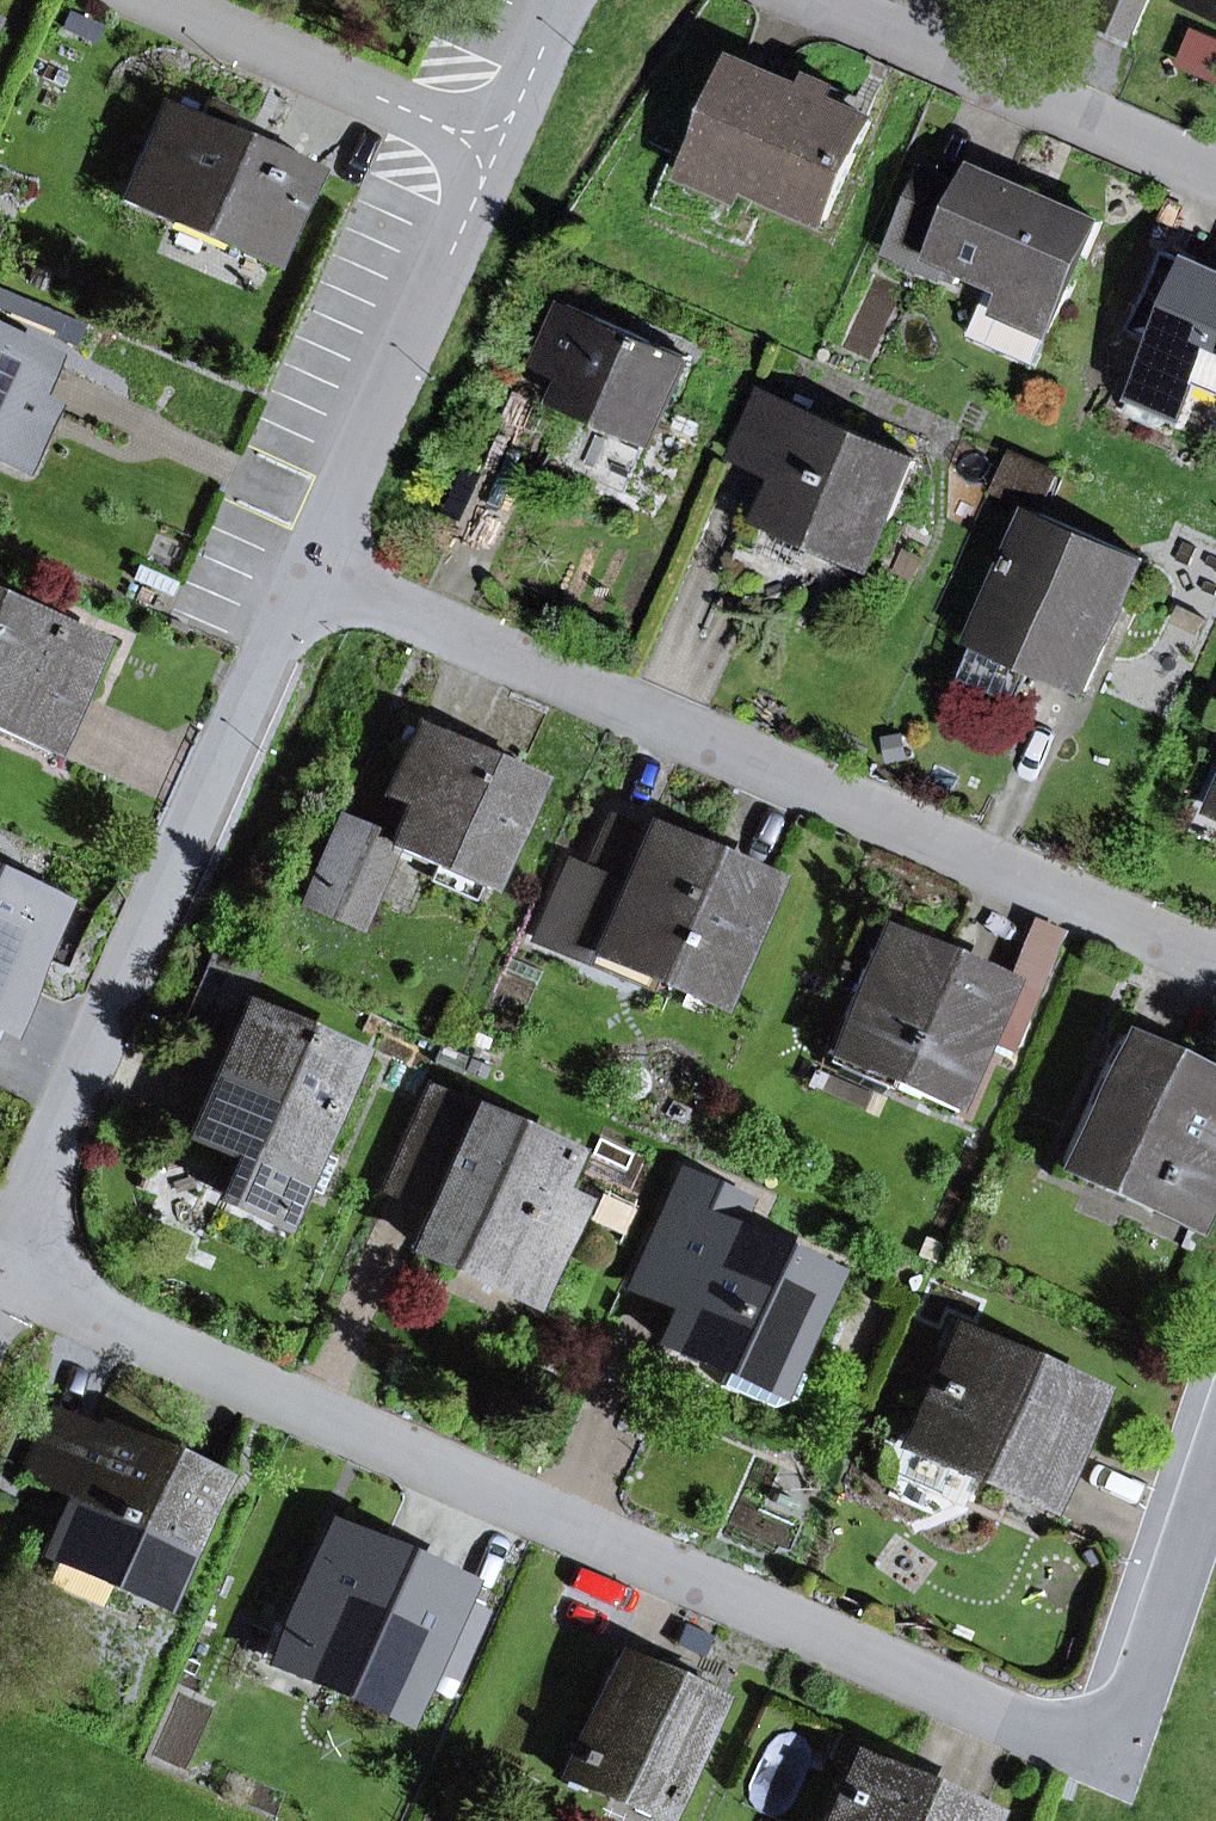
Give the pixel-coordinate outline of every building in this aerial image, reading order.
[(1099,25),(1132,39),(1149,0),(1110,0),(1099,25)] [(1188,1),(1215,13),(1215,0),(1189,0),(1188,1)] [(826,220),(870,122),(827,103),(804,93),(739,64),(695,161),(740,182),(826,220)] [(804,93),(827,103),(834,88),(811,77),(804,93)] [(120,201),(272,267),(316,167),(225,128),(200,117),(164,101),(120,201)] [(695,161),(687,179),(732,199),(740,182),(695,161)] [(1035,366),(1099,223),(978,170),(970,189),(927,170),(889,254),(934,274),(942,258),(994,282),(970,337),(1035,366)] [(1164,252),(1129,331),(1162,345),(1154,362),(1215,389),(1215,275),(1164,252)] [(0,287),(0,308),(53,332),(51,338),(74,348),(85,325),(0,287)] [(688,357),(568,305),(540,369),(572,383),(562,407),(649,445),(688,357)] [(33,400),(51,359),(0,336),(0,457),(27,468),(53,409),(33,400)] [(916,458),(762,393),(734,459),(783,480),(765,521),(754,516),(725,584),(768,602),(814,584),(833,541),(873,558),(916,458)] [(1012,454),(1001,482),(1044,500),(1056,472),(1012,454)] [(977,646),(1084,693),(1144,559),(1037,512),(977,646)] [(52,753),(98,649),(3,607),(6,598),(0,595),(0,730),(52,753)] [(486,887),(534,778),(418,727),(403,760),(425,770),(411,802),(391,845),(392,846),(486,887)] [(403,760),(389,792),(411,802),(425,770),(403,760)] [(652,976),(715,1003),(768,882),(648,829),(646,834),(608,817),(585,868),(569,861),(535,939),(583,960),(595,934),(658,962),(652,976)] [(386,861),(392,846),(391,845),(341,823),(334,838),(386,861)] [(334,838),(307,900),(358,923),(386,861),(334,838)] [(6,1025),(58,907),(0,882),(0,1023),(6,1025)] [(981,1036),(1008,1048),(1031,995),(886,931),(838,1040),(894,1065),(889,1077),(951,1104),(981,1036)] [(280,1234),(365,1050),(241,993),(175,1136),(223,1158),(204,1199),(280,1234)] [(1121,1033),(1060,1169),(1200,1231),(1215,1195),(1215,1075),(1121,1033)] [(570,1154),(425,1090),(380,1191),(423,1210),(404,1252),(537,1311),(584,1206),(553,1192),(570,1154)] [(681,1209),(669,1204),(638,1273),(682,1293),(677,1305),(661,1341),(726,1370),(720,1386),(769,1408),(791,1399),(802,1376),(786,1369),(828,1274),(728,1230),(740,1202),(693,1181),(681,1209)] [(910,1437),(1047,1497),(1093,1392),(956,1331),(910,1437)] [(50,1556),(164,1606),(220,1481),(57,1409),(29,1471),(78,1493),(50,1556)] [(422,1664),(455,1678),(484,1613),(451,1599),(456,1588),(331,1533),(287,1631),(281,1645),(340,1671),(334,1684),(400,1713),(422,1664)] [(334,1684),(340,1671),(281,1645),(287,1631),(277,1627),(262,1660),(331,1691),(334,1684)] [(664,1818),(716,1699),(616,1655),(564,1774),(664,1818)] [(980,1818),(853,1762),(826,1820),(978,1820),(980,1818)]
